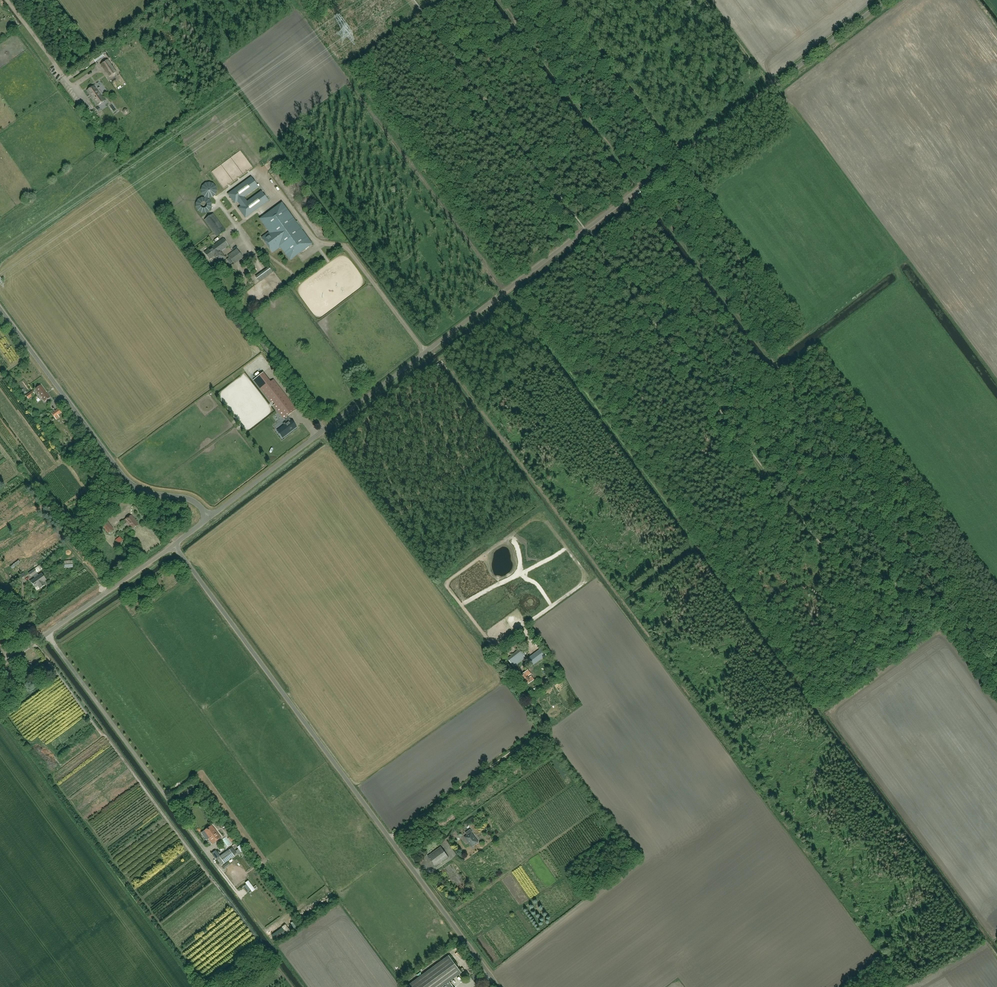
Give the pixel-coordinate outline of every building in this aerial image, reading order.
[(101,53),(93,59),(95,63),(104,57),(101,53)] [(111,76),(116,72),(107,60),(102,64),(111,76)] [(94,86),(87,90),(98,106),(104,101),(94,86)] [(241,206),(238,208),(245,218),(269,201),(261,191),(247,202),(244,197),(258,187),(251,177),(228,194),(235,204),(238,202),(241,206)] [(262,238),(266,243),(273,252),(280,246),(290,259),(293,257),(311,244),(282,204),(260,219),(270,232),(262,238)] [(213,214),(205,220),(216,236),(224,230),(213,214)] [(210,259),(214,256),(218,261),(225,257),(221,251),(228,246),(223,239),(204,252),(210,259)] [(237,249),(229,256),(234,263),(243,256),(237,249)] [(260,273),(256,277),(259,281),(264,278),(260,273)] [(284,431),(287,435),(296,427),(291,420),(287,416),(296,409),(264,368),(252,378),(284,419),(286,421),(283,424),(284,425),(280,429),(283,432),(284,431)] [(41,385),(35,389),(44,401),(50,397),(41,385)] [(61,413),(58,409),(52,413),(56,420),(59,417),(58,415),(61,413)] [(130,525),(133,528),(138,525),(131,515),(125,519),(130,525)] [(113,529),(106,519),(100,523),(108,533),(113,529)] [(42,573),(35,578),(30,581),(35,588),(38,586),(40,589),(46,585),(43,582),(46,580),(42,573)] [(541,649),(529,658),(534,665),(546,656),(541,649)] [(523,656),(519,650),(508,659),(514,667),(525,658),(523,656)] [(528,670),(522,674),(523,676),(521,677),(527,685),(534,680),(531,676),(529,677),(528,676),(531,674),(528,670)] [(206,834),(208,836),(207,836),(212,844),(220,838),(215,830),(214,831),(211,826),(202,833),(204,836),(206,834)] [(472,832),(470,829),(466,833),(468,836),(465,837),(472,847),(478,842),(471,833),(472,832)] [(441,847),(428,856),(435,867),(449,857),(441,847)] [(232,848),(216,859),(221,866),(237,854),(232,848)] [(253,865),(245,855),(242,858),(250,868),(253,865)] [(452,985),(450,982),(462,973),(449,956),(409,985),(410,986),(443,986),(446,985),(447,986),(453,986),(452,985)]
